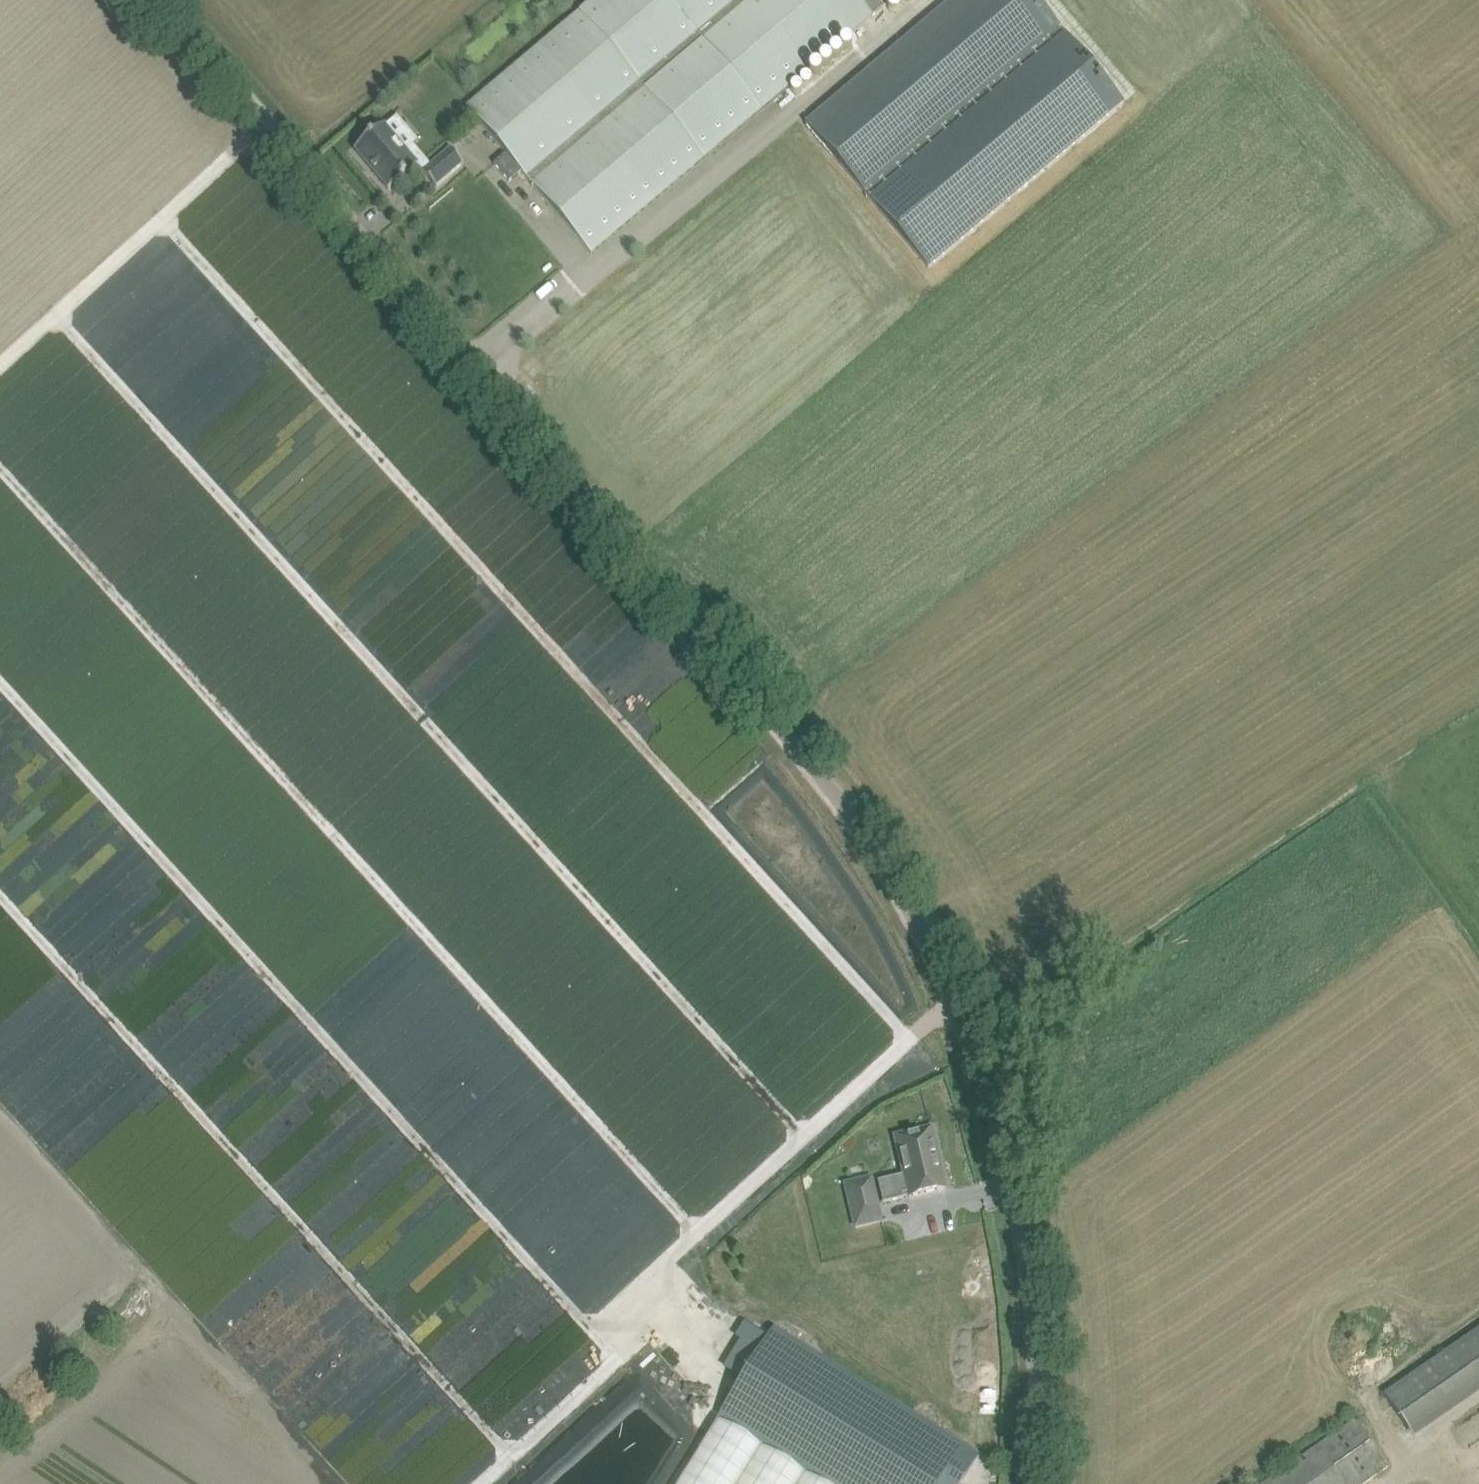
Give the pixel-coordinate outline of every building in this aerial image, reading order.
[(466,108),(506,154),(493,164),(509,183),(521,172),(591,255),(884,8),(877,0),(594,0),(466,108)] [(805,124),(928,269),(1124,103),(1036,0),(952,0),(805,124)] [(910,1),(925,17),(944,0),(911,0),(910,1)] [(381,127),(352,152),(387,192),(416,167),(381,127)] [(447,150),(420,173),(433,189),(461,165),(447,150)] [(910,1197),(945,1189),(930,1129),(895,1137),(896,1139),(901,1138),(905,1156),(900,1157),(904,1175),(878,1181),(883,1203),(904,1199),(903,1194),(908,1193),(910,1197)] [(856,1229),(882,1223),(878,1204),(872,1205),(869,1195),(849,1199),(856,1229)] [(1383,1393),(1400,1416),(1394,1420),(1398,1427),(1405,1423),(1414,1437),(1478,1392),(1478,1327),(1383,1393)] [(772,1331),(720,1416),(829,1483),(960,1483),(977,1458),(772,1331)] [(1263,1483),(1365,1483),(1387,1469),(1380,1458),(1394,1448),(1368,1410),(1353,1421),(1263,1483)] [(678,1483),(815,1483),(716,1423),(678,1483)]
